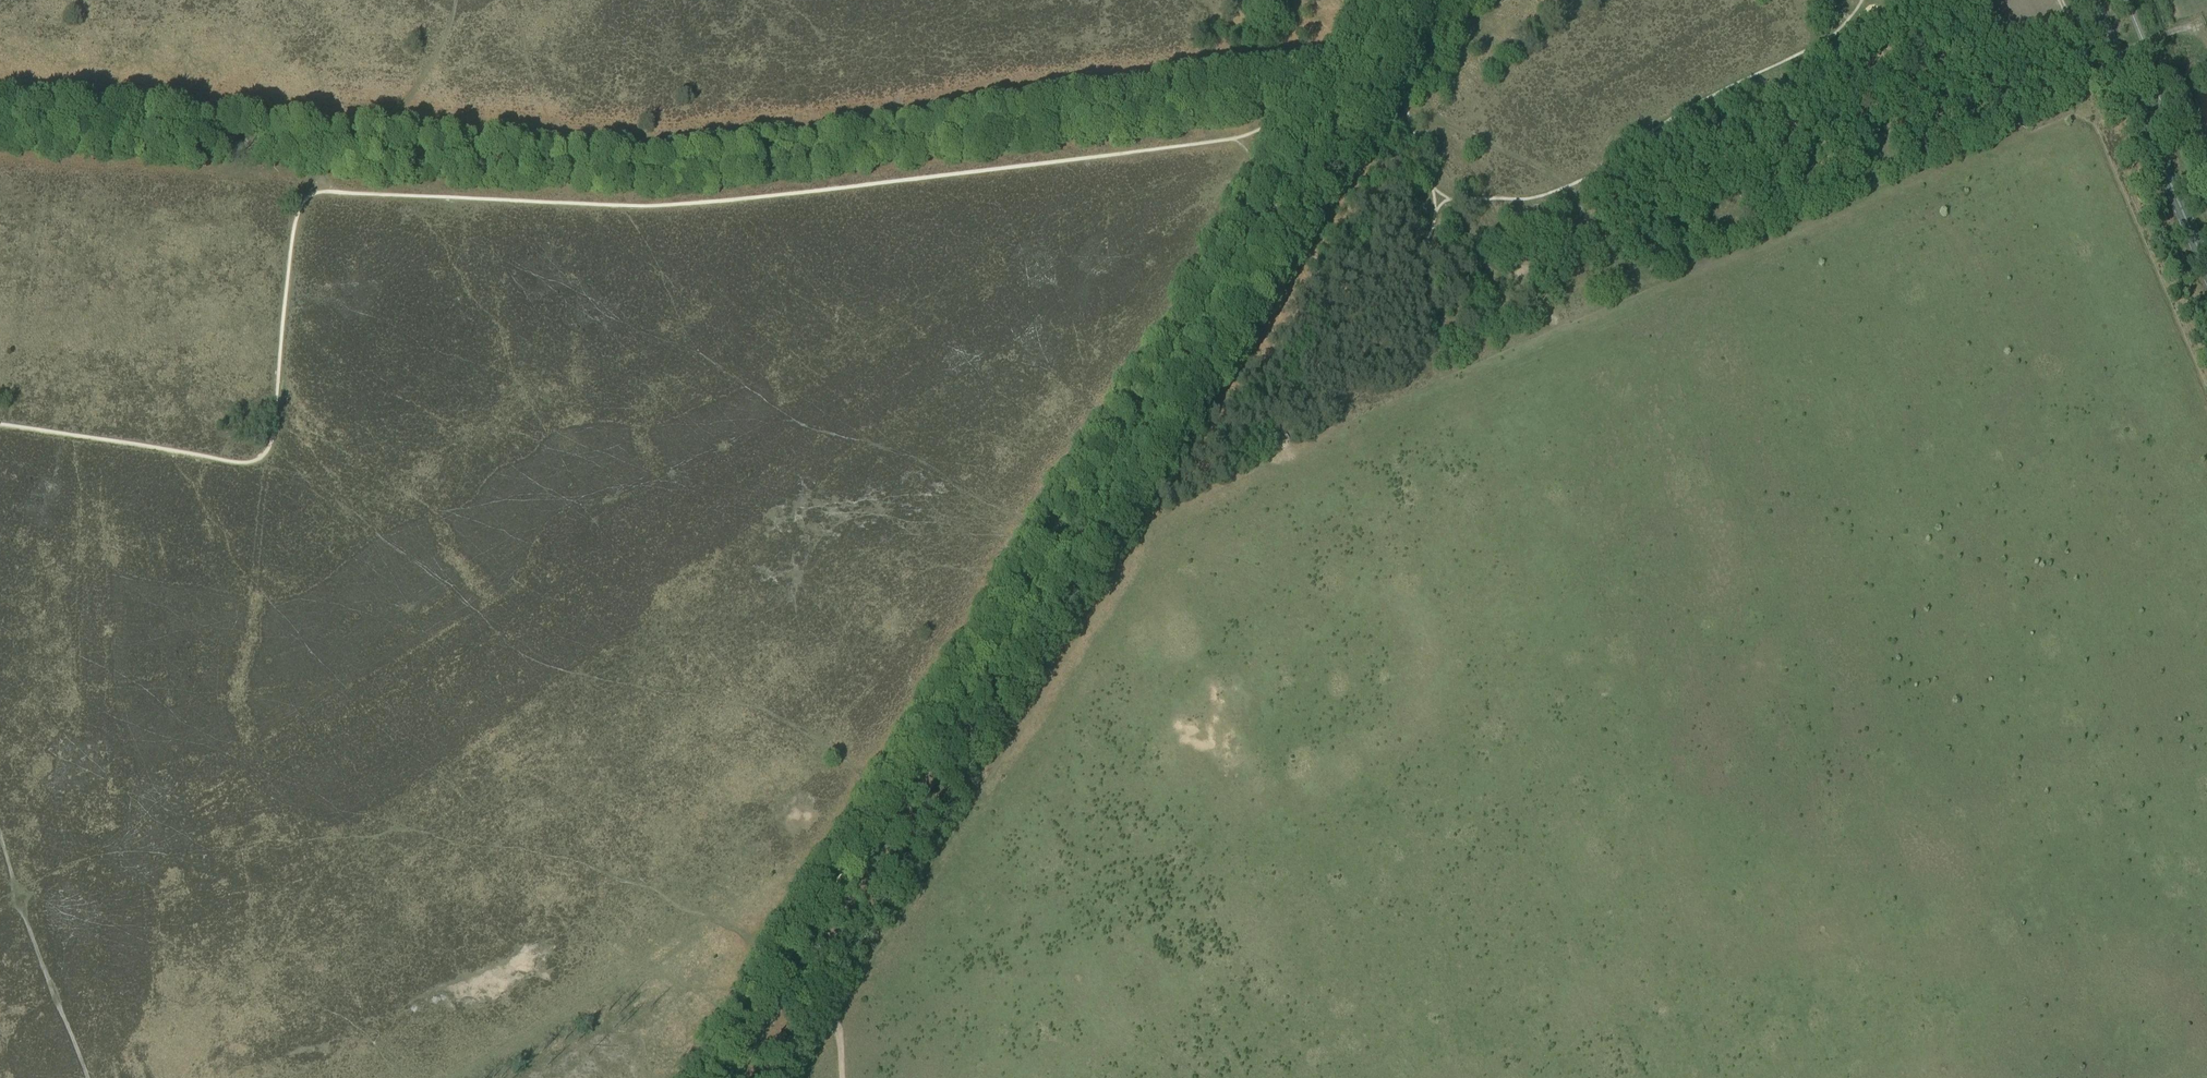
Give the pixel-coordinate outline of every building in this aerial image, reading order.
[(153,772),(163,775),(166,766),(156,763),(153,772)]
